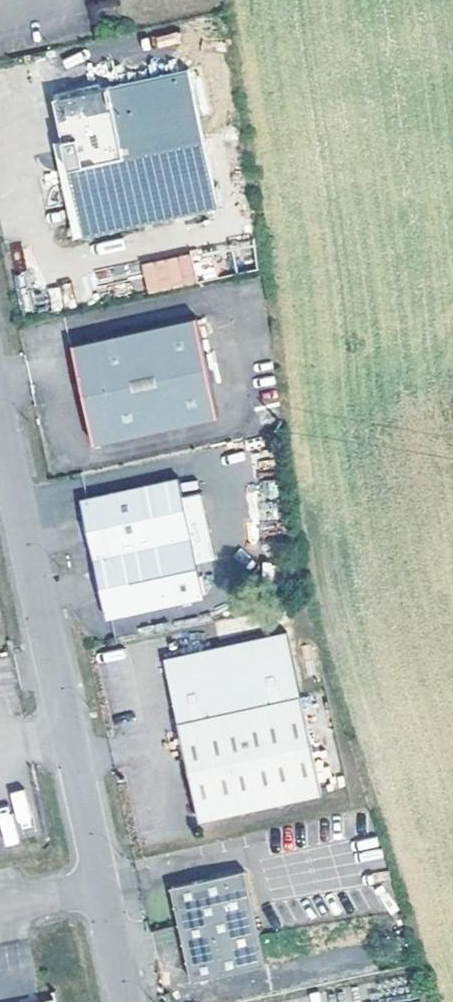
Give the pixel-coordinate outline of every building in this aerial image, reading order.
[(56,92),(86,233),(220,202),(190,63),(56,92)] [(141,262),(146,293),(196,285),(191,254),(141,262)] [(220,413),(198,315),(73,343),(94,441),(220,413)] [(183,495),(180,478),(79,499),(86,528),(105,617),(204,596),(197,561),(183,495)] [(200,491),(183,495),(197,561),(214,558),(200,491)] [(322,795),(288,632),(165,659),(199,821),(322,795)] [(266,964),(246,869),(173,886),(193,980),(266,964)] [(18,997),(19,1001),(37,1001),(57,998),(55,989),(18,997)]
